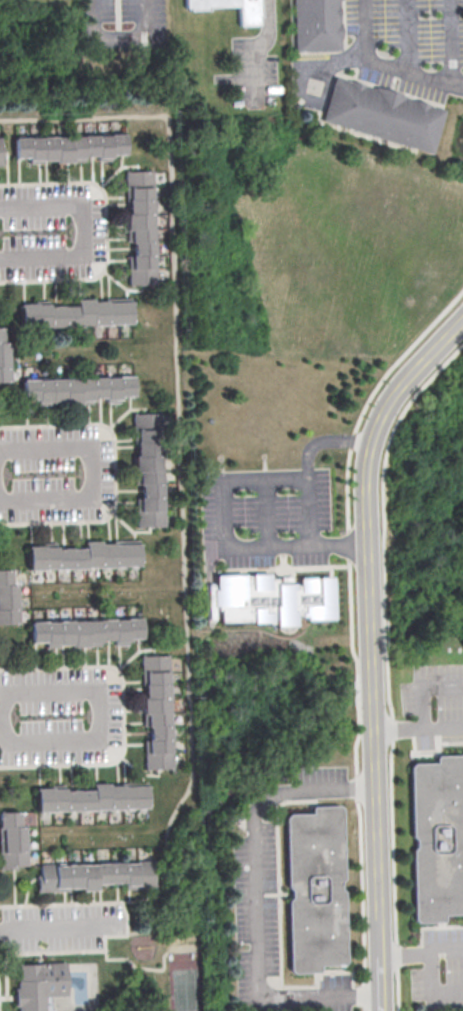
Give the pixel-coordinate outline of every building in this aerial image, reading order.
[(184,8),(238,7),(238,26),(259,25),(258,0),(184,0),(184,8)] [(294,52),(339,51),(338,1),(340,1),(340,0),(293,0),(294,52)] [(333,77),(320,122),(429,155),(442,110),(333,77)] [(13,138),(13,159),(27,158),(27,161),(54,160),(54,163),(83,163),(82,157),(95,157),(95,159),(110,158),(110,156),(124,155),(123,135),(13,138)] [(124,172),(152,171),(152,188),(150,189),(152,268),(155,268),(156,286),(127,286),(126,256),(132,256),(131,242),(126,243),(125,214),(127,214),(127,201),(125,201),(124,172)] [(18,304),(19,328),(131,325),(130,302),(105,302),(105,301),(91,302),(91,299),(74,300),(74,306),(47,307),(47,305),(34,306),(34,304),(18,304)] [(8,381),(7,341),(2,341),(2,327),(0,327),(0,382),(8,381)] [(21,380),(21,401),(35,400),(35,403),(62,402),(62,406),(91,405),(91,399),(103,399),(103,401),(118,400),(118,398),(132,397),(131,377),(21,380)] [(132,415),(160,414),(160,431),(158,431),(160,511),(163,510),(164,528),(135,529),(134,499),(140,499),(139,485),(134,486),(133,457),(135,457),(135,444),(133,444),(132,415)] [(26,547),(27,571),(138,567),(138,544),(113,545),(113,544),(99,544),(99,542),(82,542),(82,549),(55,550),(55,548),(42,548),(42,546),(26,547)] [(16,625),(14,585),(9,585),(9,570),(0,570),(0,626),(16,625)] [(215,575),(215,588),(212,588),(212,607),(219,607),(220,622),(274,621),(274,626),(295,626),(295,615),(304,615),(304,619),(333,619),(332,577),(298,577),(298,584),(290,584),(290,577),(270,577),(270,574),(215,575)] [(29,622),(30,643),(43,643),(43,645),(70,644),(70,648),(99,647),(99,641),(112,641),(112,643),(127,643),(127,640),(140,640),(140,619),(29,622)] [(139,655),(167,655),(170,769),(143,770),(142,741),(145,741),(145,727),(142,727),(141,699),(143,699),(143,686),(140,686),(139,655)] [(460,756),(462,759),(462,831),(462,832),(462,839),(462,915),(442,916),(442,921),(440,924),(415,924),(412,921),(409,851),(413,848),(413,841),(409,837),(407,768),(410,765),(433,764),(433,758),(435,757),(460,756)] [(34,789),(35,813),(147,810),(146,787),(121,787),(121,786),(107,787),(107,784),(90,785),(90,791),(63,792),(63,790),(50,791),(50,789),(34,789)] [(311,807),(336,807),(339,810),(342,879),(339,883),(339,890),(342,893),(345,962),(342,965),(318,966),(319,971),(316,974),(292,975),(288,971),(286,902),(290,899),(289,891),(285,888),(283,819),(286,815),(309,815),(309,809),(311,807)] [(15,870),(15,867),(26,867),(25,852),(23,852),(22,827),(17,827),(17,812),(0,813),(0,871),(15,870)] [(153,886),(152,862),(41,866),(42,889),(66,888),(67,889),(80,889),(81,891),(98,891),(97,884),(125,883),(125,886),(137,885),(137,887),(153,886)] [(65,962),(16,963),(17,1010),(44,1010),(44,996),(65,996),(65,962)]
